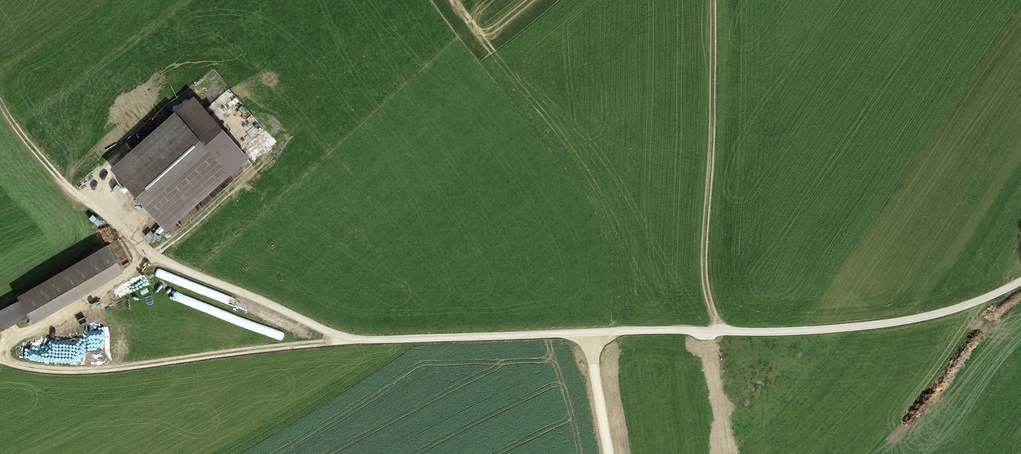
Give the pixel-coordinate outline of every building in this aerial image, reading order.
[(194,102),(112,174),(163,232),(245,159),(194,102)] [(0,310),(0,331),(118,266),(109,250),(0,310)]
